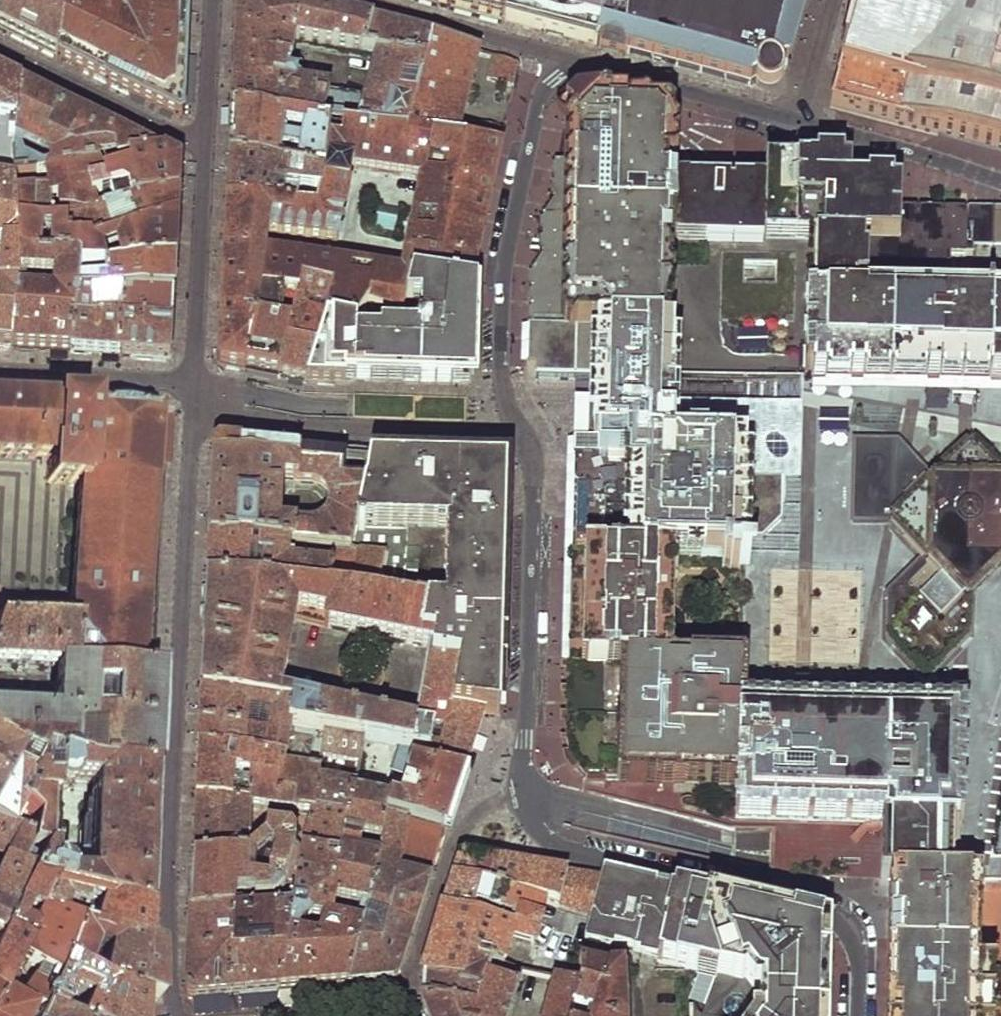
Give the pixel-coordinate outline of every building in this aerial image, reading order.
[(0,14),(0,30),(33,47),(60,60),(71,0),(4,0),(0,14)] [(128,3),(123,2),(120,8),(87,0),(71,0),(60,60),(129,94),(179,119),(182,119),(185,118),(188,54),(191,0),(129,0),(128,3)] [(330,125),(404,134),(433,41),(407,34),(269,0),(237,0),(234,51),(232,107),(330,125)] [(505,23),(512,0),(416,0),(505,23)] [(505,23),(596,46),(610,0),(512,0),(505,23)] [(596,46),(776,94),(783,85),(792,53),(775,48),(777,41),(794,45),(797,34),(780,29),(787,5),(779,3),(780,0),(610,0),(596,46)] [(939,137),(980,0),(862,0),(847,52),(845,54),(830,106),(832,110),(939,137)] [(939,137),(1000,154),(1000,0),(980,0),(939,137)] [(478,52),(433,41),(404,134),(454,141),(461,117),(478,52)] [(517,62),(493,56),(487,78),(514,84),(519,66),(517,62)] [(3,119),(26,120),(28,108),(23,84),(0,73),(0,128),(3,119)] [(122,147),(128,136),(74,110),(23,84),(28,108),(26,120),(18,180),(78,170),(75,153),(122,147)] [(230,134),(229,158),(319,176),(330,125),(232,107),(230,134)] [(526,299),(526,328),(665,330),(665,317),(666,281),(666,268),(667,236),(669,185),(669,154),(669,150),(670,115),(624,114),(623,108),(571,108),(571,123),(568,123),(568,149),(568,174),(550,175),(526,277),(526,299)] [(18,180),(26,120),(3,119),(0,128),(0,178),(18,180)] [(485,215),(501,147),(466,142),(454,141),(404,134),(330,125),(319,176),(315,196),(313,211),(292,210),(226,205),(223,285),(219,364),(223,369),(246,373),(255,323),(292,329),(302,286),(330,291),(323,321),(356,326),(362,319),(370,309),(403,317),(411,276),(471,283),(485,215)] [(503,138),(468,134),(466,142),(501,147),(503,138)] [(144,145),(128,136),(122,147),(75,153),(78,170),(105,165),(104,160),(120,157),(121,163),(132,161),(165,155),(144,145)] [(179,163),(165,155),(132,161),(132,170),(107,174),(105,165),(78,170),(18,180),(18,190),(20,226),(54,227),(54,206),(54,195),(61,195),(63,215),(70,216),(86,216),(180,194),(182,176),(183,167),(179,163)] [(315,196),(319,176),(229,158),(228,182),(226,205),(292,210),(294,195),(315,196)] [(121,163),(105,165),(107,174),(132,170),(132,161),(121,163)] [(767,168),(766,187),(762,239),(781,240),(791,240),(799,241),(807,241),(902,244),(902,218),(901,190),(893,190),(893,184),(868,183),(868,189),(859,189),(852,188),(851,170),(840,170),(840,161),(818,161),(818,168),(782,168),(767,168)] [(18,190),(18,180),(0,178),(0,190),(18,190)] [(762,239),(766,187),(716,186),(669,185),(667,236),(704,238),(722,238),(732,239),(762,239)] [(14,346),(22,258),(20,226),(18,190),(0,190),(0,247),(4,248),(3,283),(0,283),(0,345),(14,346)] [(179,207),(180,194),(86,216),(70,216),(72,228),(73,244),(101,247),(178,219),(179,207)] [(57,207),(54,206),(54,227),(72,228),(70,216),(63,215),(57,207)] [(977,221),(902,218),(902,244),(807,241),(806,298),(798,298),(797,381),(800,382),(810,382),(819,382),(860,383),(949,385),(983,386),(987,217),(978,217),(977,221)] [(987,217),(983,386),(1000,387),(1000,217),(987,217)] [(176,241),(178,219),(101,247),(73,244),(72,228),(54,227),(20,226),(22,258),(43,260),(46,237),(56,238),(56,260),(79,263),(85,270),(100,269),(101,261),(101,255),(117,249),(118,259),(118,267),(175,262),(176,241)] [(789,381),(797,381),(798,298),(806,298),(807,241),(799,241),(791,240),(781,240),(762,239),(732,239),(722,238),(704,238),(667,236),(666,268),(666,281),(665,317),(665,330),(665,339),(664,375),(664,378),(683,379),(745,380),(779,381),(783,381),(789,381)] [(79,263),(56,260),(43,260),(22,258),(14,346),(15,350),(43,352),(70,353),(82,296),(83,284),(85,270),(79,263)] [(118,259),(101,261),(100,269),(118,267),(118,259)] [(175,280),(175,262),(118,267),(117,283),(83,284),(82,296),(122,296),(174,296),(175,280)] [(117,283),(118,267),(100,269),(85,270),(83,284),(117,283)] [(323,321),(309,375),(324,375),(353,376),(359,376),(411,377),(472,377),(472,367),(473,299),(477,283),(471,283),(411,276),(403,317),(400,329),(362,319),(356,326),(323,321)] [(292,329),(279,378),(293,380),(307,382),(309,375),(323,321),(330,291),(302,286),(292,329)] [(95,355),(119,356),(121,320),(122,296),(82,296),(70,353),(95,355)] [(121,320),(173,324),(174,311),(174,296),(122,296),(121,320)] [(172,339),(173,324),(121,320),(119,356),(143,358),(168,360),(171,344),(172,339)] [(255,323),(246,373),(263,375),(279,378),(292,329),(255,323)] [(526,328),(526,364),(535,365),(534,376),(590,377),(664,378),(664,375),(665,339),(665,330),(526,328)] [(664,378),(590,377),(590,398),(589,439),(627,440),(662,441),(663,398),(664,378)] [(854,380),(800,382),(664,378),(662,441),(739,442),(738,483),(736,525),(722,525),(719,559),(662,557),(662,664),(662,677),(632,677),(630,691),(564,691),(562,755),(567,772),(582,791),(613,792),(733,795),(732,827),(896,833),(989,858),(1000,857),(1000,382),(978,381),(854,380)] [(49,462),(57,407),(38,406),(0,404),(0,460),(36,461),(49,462)] [(84,408),(57,407),(49,462),(49,485),(80,487),(80,497),(79,518),(75,578),(72,628),(70,666),(137,670),(149,467),(165,467),(167,436),(168,424),(166,422),(166,414),(152,412),(149,410),(117,409),(86,407),(84,408)] [(568,521),(567,558),(616,558),(617,522),(619,450),(627,450),(739,452),(739,442),(725,441),(699,441),(662,441),(627,440),(589,439),(570,438),(569,463),(568,521)] [(221,447),(216,449),(216,460),(213,501),(211,540),(291,546),(327,549),(339,551),(354,553),(366,483),(350,481),(351,470),(353,461),(346,461),(345,465),(325,461),(325,459),(318,458),(317,462),(290,458),(290,455),(285,454),(284,458),(262,455),(262,450),(254,449),(254,453),(244,452),(243,449),(221,447)] [(616,558),(567,558),(566,604),(565,644),(564,668),(614,667),(611,783),(722,787),(733,707),(733,698),(733,666),(662,667),(662,645),(662,635),(662,557),(685,557),(746,557),(746,540),(760,536),(779,520),(779,482),(739,481),(739,452),(627,450),(619,450),(617,522),(616,558)] [(450,706),(485,714),(497,715),(503,469),(436,468),(369,467),(368,472),(366,483),(354,553),(389,558),(383,598),(404,604),(406,602),(431,606),(425,640),(433,642),(432,647),(430,659),(459,665),(450,706)] [(210,561),(209,580),(333,588),(339,551),(327,549),(325,566),(296,565),(296,560),(290,559),(291,546),(211,540),(210,561)] [(475,743),(485,714),(450,706),(459,665),(430,659),(416,724),(283,695),(303,610),(330,613),(329,626),(432,647),(433,642),(425,640),(431,606),(406,602),(404,604),(383,598),(389,558),(354,553),(339,551),(333,588),(209,580),(206,638),(203,694),(294,707),(291,726),(325,733),(362,740),(424,752),(421,766),(432,770),(465,775),(475,743)] [(0,609),(0,624),(35,626),(36,611),(0,609)] [(35,626),(0,624),(0,668),(53,670),(53,680),(52,718),(0,714),(0,746),(32,763),(36,754),(93,766),(150,770),(154,695),(154,684),(155,671),(137,670),(70,666),(72,628),(35,626)] [(201,721),(200,747),(238,751),(286,760),(285,766),(320,770),(322,758),(325,733),(291,726),(294,707),(203,694),(201,721)] [(325,733),(322,758),(352,763),(351,774),(357,775),(362,740),(325,733)] [(25,838),(31,818),(13,802),(32,763),(0,746),(0,827),(25,838)] [(286,760),(238,751),(200,747),(199,774),(197,799),(252,806),(254,776),(283,779),(285,766),(286,760)] [(23,846),(37,848),(23,878),(47,885),(144,913),(145,880),(148,810),(150,770),(93,766),(36,754),(32,763),(13,802),(31,818),(25,838),(23,846)] [(389,772),(385,785),(395,788),(392,799),(388,820),(446,833),(465,775),(432,770),(421,766),(413,764),(408,776),(389,772)] [(254,776),(252,806),(313,814),(305,850),(340,855),(345,832),(354,787),(320,781),(320,770),(285,766),(283,779),(254,776)] [(361,781),(356,780),(354,787),(345,832),(383,840),(388,820),(392,799),(359,793),(361,781)] [(252,806),(197,799),(197,807),(195,831),(194,861),(249,856),(252,814),(252,806)] [(446,833),(388,820),(383,840),(378,863),(346,985),(367,984),(388,982),(396,979),(398,975),(428,885),(398,878),(403,858),(435,865),(446,833)] [(23,878),(37,848),(23,846),(25,838),(0,827),(0,926),(23,878)] [(249,856),(194,861),(192,889),(191,915),(233,913),(233,897),(243,897),(244,901),(264,899),(271,899),(283,887),(278,886),(280,880),(286,881),(287,878),(298,845),(299,840),(295,832),(270,832),(268,842),(249,856)] [(346,985),(378,863),(340,855),(305,850),(298,881),(278,991),(312,988),(346,985)] [(454,886),(446,910),(502,924),(512,894),(527,897),(535,869),(502,863),(470,858),(462,860),(454,886)] [(502,924),(446,910),(435,944),(424,977),(460,985),(468,956),(504,964),(513,937),(535,941),(541,918),(534,916),(537,902),(593,917),(603,881),(569,875),(535,869),(527,897),(512,894),(502,924)] [(16,956),(28,930),(26,929),(32,916),(34,911),(47,885),(23,878),(0,926),(0,989),(16,956)] [(233,913),(191,915),(189,954),(187,992),(188,997),(193,999),(236,995),(278,991),(298,881),(287,878),(286,881),(280,880),(278,886),(283,887),(271,899),(264,899),(264,910),(233,913)] [(890,878),(886,1015),(972,1015),(975,880),(946,880),(890,878)] [(593,917),(586,943),(609,949),(611,946),(642,954),(657,896),(639,891),(603,881),(593,917)] [(144,913),(47,885),(34,911),(32,916),(75,929),(75,931),(87,933),(141,945),(142,930),(144,913)] [(657,964),(712,978),(699,1015),(820,1015),(823,971),(824,939),(675,900),(657,964)] [(39,1011),(44,1001),(62,960),(75,931),(75,929),(32,916),(26,929),(28,930),(16,956),(38,970),(32,980),(28,978),(12,1007),(0,1000),(0,1015),(37,1015),(39,1011)] [(139,1000),(144,1001),(155,1003),(154,976),(152,948),(141,945),(87,933),(75,931),(62,960),(98,981),(139,1000)] [(573,1014),(581,984),(504,964),(468,956),(460,985),(424,977),(425,991),(425,1005),(422,1006),(427,1015),(509,1015),(515,998),(547,1007),(545,1015),(572,1015),(573,1014)] [(144,1001),(139,1000),(98,981),(62,960),(44,1001),(58,1009),(69,989),(85,999),(77,1015),(142,1015),(144,1001)] [(623,970),(607,970),(580,963),(581,984),(573,1014),(584,1015),(627,1015),(623,970)] [(58,1009),(44,1001),(39,1011),(37,1015),(71,1015),(58,1009)]
